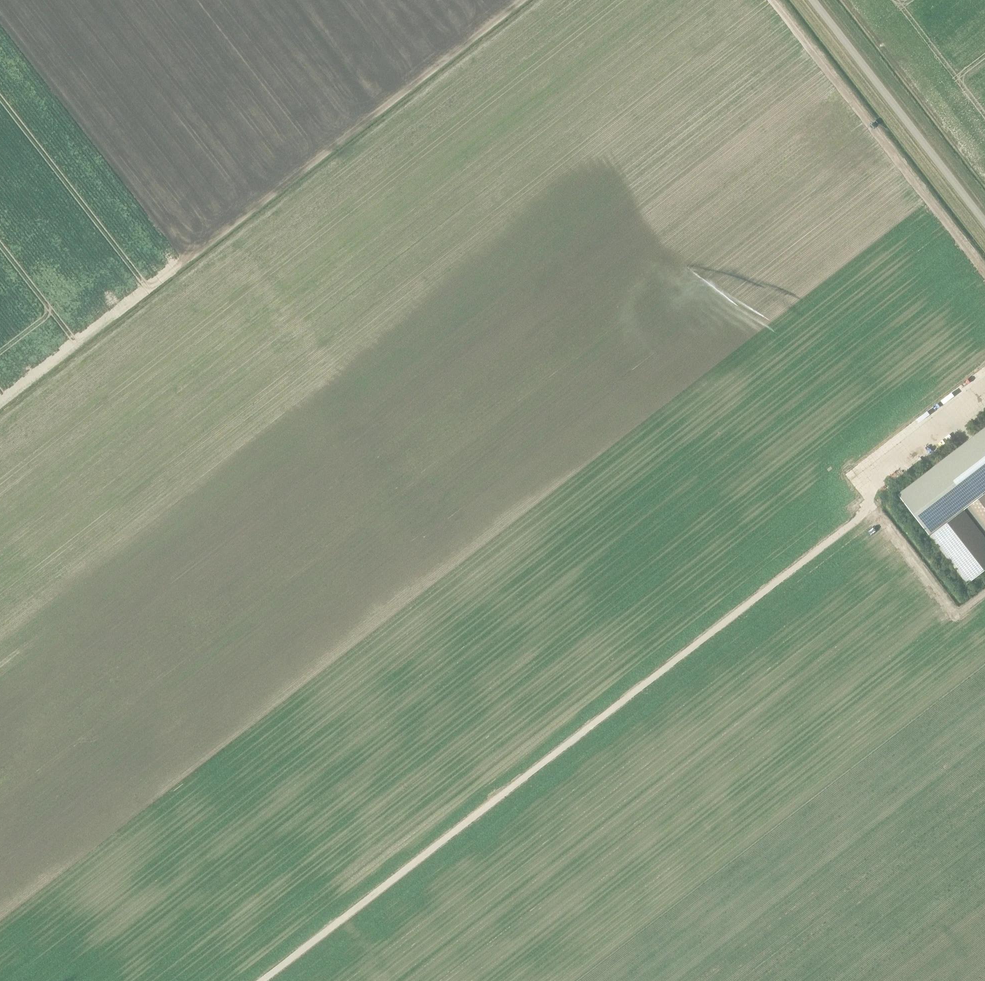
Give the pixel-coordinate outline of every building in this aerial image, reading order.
[(900,494),(931,535),(984,493),(984,427),(900,494)] [(931,535),(969,583),(984,570),(984,493),(931,535)]
